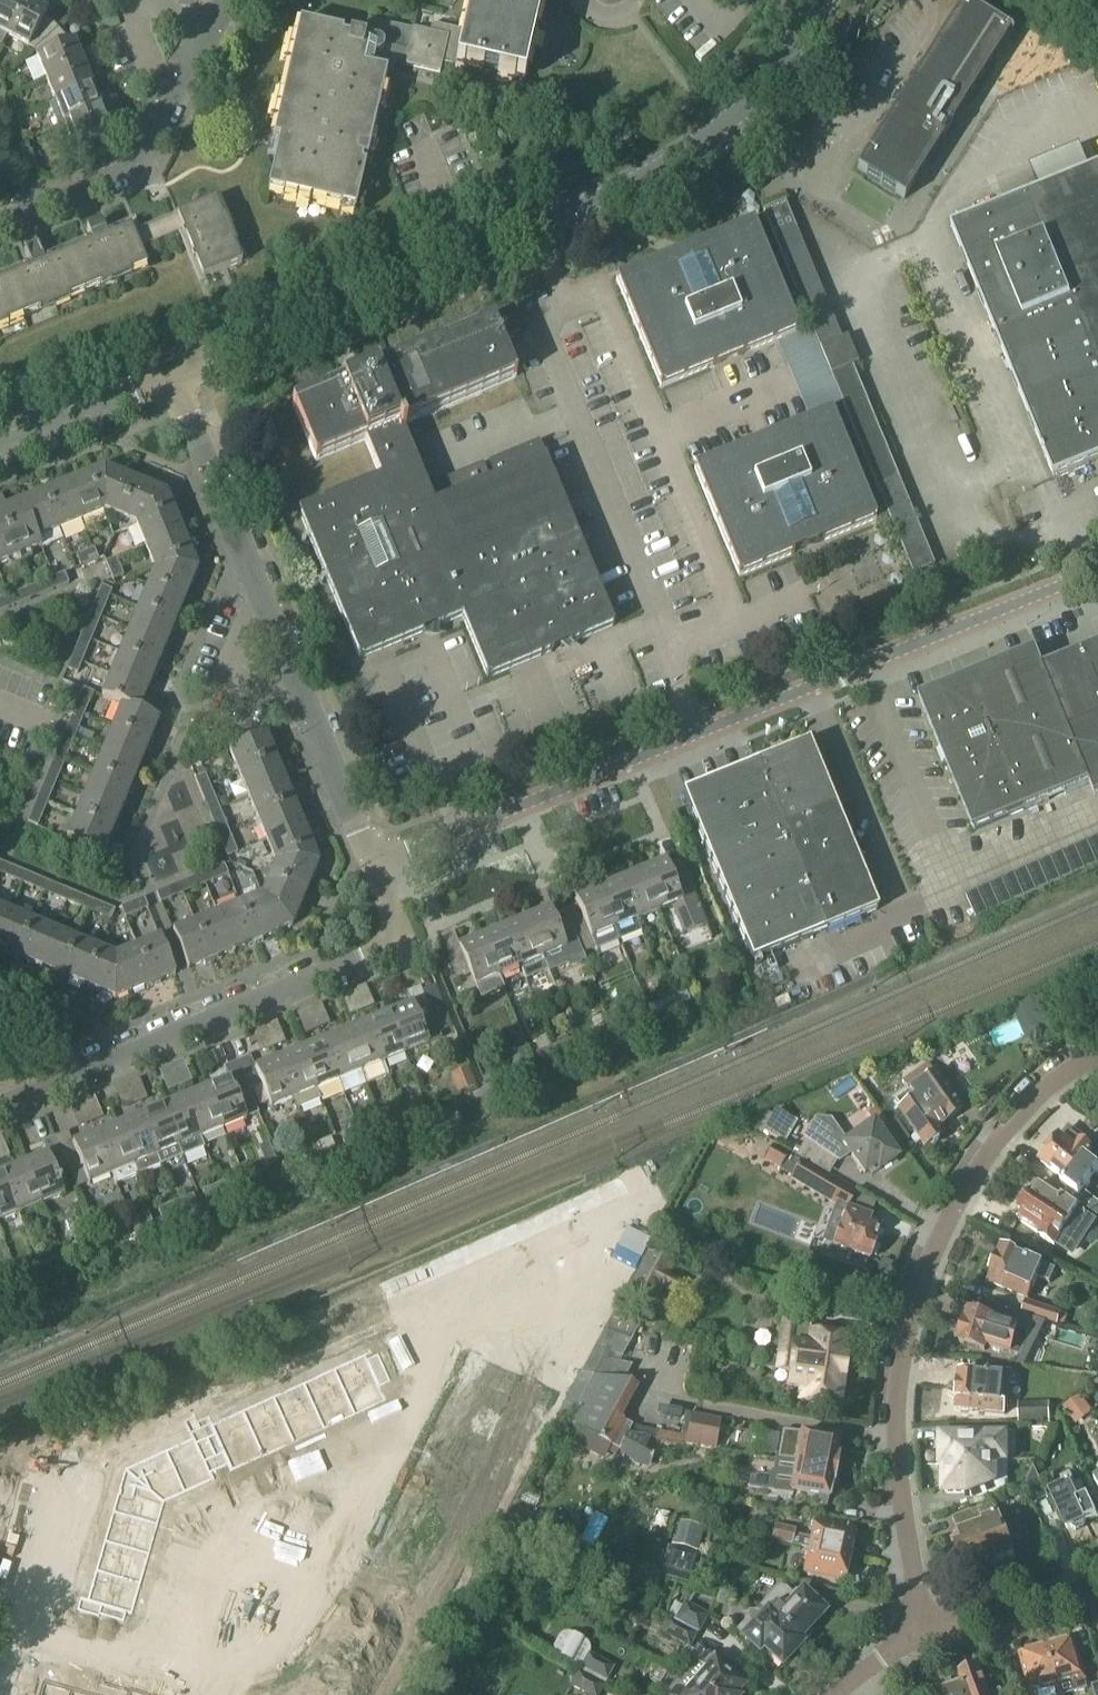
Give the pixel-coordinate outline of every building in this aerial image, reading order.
[(6,38),(27,0),(0,0),(0,47),(1,47),(6,38)] [(6,38),(33,52),(34,54),(59,32),(46,18),(47,15),(34,7),(38,0),(27,0),(6,38)] [(464,33),(432,26),(430,34),(413,30),(413,31),(368,21),(364,39),(393,46),(389,61),(405,65),(405,67),(441,75),(443,65),(524,84),(542,0),(471,0),(464,33)] [(963,3),(857,171),(904,201),(1011,33),(963,3)] [(274,141),(280,142),(268,193),(356,212),(387,75),(386,74),(389,61),(393,46),(364,39),(301,25),(274,141)] [(71,45),(59,32),(34,54),(46,82),(99,60),(95,51),(80,58),(74,44),(71,45)] [(46,82),(55,104),(92,89),(87,74),(102,67),(99,60),(46,82)] [(55,104),(49,107),(58,129),(64,127),(117,105),(113,95),(97,101),(92,89),(55,104)] [(121,114),(117,105),(64,127),(73,149),(110,133),(105,121),(121,114)] [(952,230),(958,243),(1055,481),(1097,463),(1097,170),(977,219),(974,211),(950,220),(954,229),(952,230)] [(148,268),(141,251),(184,234),(203,280),(242,263),(216,200),(133,235),(131,230),(0,284),(0,329),(148,268)] [(764,212),(843,404),(844,409),(914,576),(935,567),(785,203),(764,212)] [(754,224),(670,258),(616,280),(661,388),(799,332),(754,224)] [(102,226),(86,232),(90,240),(105,234),(102,226)] [(30,265),(42,260),(38,250),(26,255),(30,265)] [(492,322),(342,384),(292,405),(315,461),(365,441),(402,426),(516,378),(492,322)] [(832,413),(756,444),(695,470),(739,578),(877,521),(832,413)] [(365,441),(381,479),(298,514),(359,661),(462,618),(477,612),(433,505),(404,434),(405,433),(402,426),(365,441)] [(477,612),(462,618),(487,680),(614,627),(545,460),(539,444),(489,465),(496,480),(489,483),(482,468),(449,482),(455,497),(433,505),(477,612)] [(105,471),(90,477),(105,512),(121,519),(128,502),(124,499),(131,482),(120,477),(119,482),(110,478),(108,473),(108,472),(105,471)] [(67,487),(81,522),(105,512),(90,477),(67,487)] [(132,504),(128,502),(121,519),(137,526),(173,511),(167,497),(162,495),(161,499),(151,495),(152,491),(139,485),(132,504)] [(81,522),(67,487),(45,496),(59,531),(81,522)] [(59,531),(45,496),(24,504),(39,539),(59,531)] [(42,549),(39,539),(24,504),(10,510),(12,515),(0,520),(0,566),(42,549)] [(146,548),(182,533),(173,511),(137,526),(146,548)] [(155,571),(191,556),(182,533),(146,548),(155,571)] [(82,567),(98,560),(94,551),(78,558),(82,567)] [(149,586),(168,593),(169,590),(187,598),(192,587),(187,585),(192,574),(196,576),(198,572),(191,556),(155,571),(149,586)] [(114,581),(123,576),(116,560),(107,564),(114,581)] [(50,591),(59,588),(56,578),(47,582),(50,591)] [(41,595),(50,591),(47,582),(37,586),(41,595)] [(168,593),(149,586),(139,610),(179,627),(182,619),(179,618),(186,603),(167,595),(168,593)] [(111,592),(102,588),(99,594),(109,598),(111,592)] [(23,603),(32,599),(28,589),(19,593),(23,603)] [(23,603),(19,593),(10,597),(14,606),(23,603)] [(99,594),(95,603),(90,617),(99,621),(109,598),(99,594)] [(5,610),(14,606),(10,597),(1,601),(5,610)] [(179,627),(139,610),(129,633),(167,648),(173,633),(176,634),(179,627)] [(90,617),(86,625),(81,639),(90,643),(99,621),(90,617)] [(167,648),(129,633),(121,655),(160,671),(163,665),(160,664),(167,648)] [(81,639),(77,648),(72,660),(81,664),(90,643),(81,639)] [(1082,653),(1044,669),(1037,651),(920,699),(975,833),(1091,785),(1097,798),(1097,647),(1082,653)] [(160,671),(121,655),(112,677),(149,691),(155,677),(157,678),(160,671)] [(68,670),(77,674),(81,664),(72,660),(68,670)] [(123,708),(132,712),(133,709),(142,712),(144,707),(142,706),(149,691),(112,677),(103,699),(123,708)] [(84,690),(79,701),(75,712),(85,716),(94,694),(84,690)] [(132,712),(123,708),(114,729),(155,746),(157,739),(153,736),(161,721),(142,712),(133,709),(132,712)] [(75,712),(70,723),(66,734),(76,738),(85,716),(75,712)] [(155,746),(114,729),(105,750),(142,766),(148,751),(152,752),(155,746)] [(66,734),(61,746),(57,756),(66,760),(76,738),(66,734)] [(266,738),(261,740),(230,752),(239,775),(275,760),(266,738)] [(757,765),(779,817),(793,850),(844,828),(809,744),(779,757),(757,765)] [(142,766),(105,750),(95,773),(135,789),(138,782),(136,781),(142,766)] [(57,756),(51,769),(47,780),(57,784),(66,760),(57,756)] [(248,797),(285,782),(275,760),(239,775),(248,797)] [(744,770),(684,794),(683,795),(752,963),(827,933),(793,850),(779,817),(757,765),(744,770)] [(135,789),(95,773),(86,796),(123,811),(129,795),(132,796),(135,789)] [(205,776),(196,780),(200,791),(210,787),(205,776)] [(47,780),(42,791),(38,802),(47,806),(57,784),(47,780)] [(257,819),(294,804),(285,782),(248,797),(257,819)] [(210,787),(200,791),(209,813),(219,809),(210,787)] [(123,811),(86,796),(76,819),(116,835),(119,829),(116,827),(123,811)] [(38,802),(33,814),(29,824),(39,828),(47,806),(38,802)] [(266,841),(303,826),(294,804),(257,819),(266,841)] [(209,813),(213,824),(218,835),(228,831),(219,809),(209,813)] [(116,835),(76,819),(67,841),(104,856),(111,840),(114,842),(116,835)] [(276,865),(313,849),(303,826),(266,841),(276,865)] [(827,933),(878,912),(844,828),(793,850),(827,933)] [(228,831),(218,835),(221,842),(228,859),(237,855),(230,838),(228,831)] [(1097,866),(1097,838),(1087,842),(1097,866)] [(1086,872),(1097,867),(1097,866),(1087,842),(1075,848),(1086,872)] [(1063,853),(1074,878),(1086,872),(1075,848),(1063,853)] [(269,881),(289,888),(291,884),(308,893),(314,881),(308,877),(311,870),(319,869),(320,865),(313,849),(276,865),(269,881)] [(1051,859),(1062,883),(1074,878),(1063,853),(1051,859)] [(1051,859),(1039,864),(1050,889),(1062,883),(1051,859)] [(27,874),(5,864),(0,876),(23,885),(27,874)] [(642,874),(658,913),(671,907),(684,937),(707,927),(698,908),(687,879),(675,884),(667,864),(642,874)] [(1027,870),(1038,894),(1050,889),(1039,864),(1027,870)] [(226,867),(208,874),(204,876),(208,886),(212,884),(230,877),(226,867)] [(1015,875),(1025,899),(1038,894),(1027,870),(1015,875)] [(49,883),(27,874),(23,885),(45,894),(49,883)] [(620,883),(636,921),(658,913),(642,874),(620,883)] [(1015,875),(1002,880),(1013,905),(1025,899),(1015,875)] [(204,876),(192,881),(181,885),(185,895),(196,891),(208,886),(204,876)] [(990,886),(1001,910),(1013,905),(1002,880),(990,886)] [(289,888),(269,881),(264,896),(279,933),(292,927),(293,928),(295,924),(291,923),(290,919),(294,909),(300,912),(305,901),(288,892),(289,888)] [(72,892),(49,883),(45,894),(67,903),(72,892)] [(598,892),(613,931),(614,930),(619,943),(641,935),(636,922),(636,921),(620,883),(598,892)] [(181,885),(168,890),(158,894),(162,904),(172,900),(185,895),(181,885)] [(990,886),(978,891),(989,916),(1001,910),(990,886)] [(978,891),(966,897),(977,921),(989,916),(978,891)] [(94,901),(72,892),(67,903),(89,912),(94,901)] [(564,912),(570,927),(571,927),(583,956),(596,951),(591,940),(613,931),(598,892),(575,901),(577,907),(564,912)] [(279,933),(264,896),(241,906),(257,945),(263,943),(262,940),(279,933)] [(126,918),(149,909),(145,900),(122,909),(126,918)] [(116,910),(94,901),(89,912),(111,922),(116,910)] [(257,945),(241,906),(220,914),(235,951),(250,945),(251,948),(257,945)] [(9,913),(0,909),(0,936),(9,913)] [(558,932),(550,912),(527,922),(543,960),(565,951),(566,951),(558,932)] [(10,957),(9,960),(15,963),(32,923),(9,913),(0,936),(0,953),(10,957)] [(235,951),(220,914),(197,924),(213,963),(220,960),(219,957),(235,951)] [(505,931),(521,969),(525,982),(548,973),(543,960),(527,922),(505,931)] [(15,963),(22,965),(23,962),(39,968),(54,932),(32,923),(15,963)] [(213,963),(197,924),(174,933),(189,970),(206,963),(206,966),(213,963)] [(558,932),(566,951),(565,951),(570,962),(583,956),(571,927),(570,927),(558,932)] [(521,969),(505,931),(482,940),(498,979),(500,978),(521,969)] [(39,968),(55,975),(53,978),(60,981),(76,941),(54,932),(39,968)] [(176,975),(161,938),(138,948),(154,988),(161,985),(160,983),(176,975)] [(460,949),(468,969),(454,974),(466,1003),(480,998),(480,1000),(504,991),(500,978),(498,979),(482,940),(460,949)] [(60,981),(66,984),(68,980),(83,987),(90,969),(93,970),(101,951),(76,941),(60,981)] [(154,988),(138,948),(116,957),(131,994),(147,988),(148,991),(154,988)] [(110,993),(111,997),(110,998),(117,1000),(131,994),(116,957),(101,951),(93,970),(96,971),(89,989),(100,994),(102,990),(110,993)] [(408,995),(412,1007),(413,1006),(429,1046),(442,1040),(421,989),(408,995)] [(668,1000),(672,1010),(689,1002),(685,993),(668,1000)] [(672,1010),(668,1000),(651,1008),(654,1017),(672,1010)] [(413,1006),(412,1007),(389,1016),(405,1056),(429,1046),(413,1006)] [(405,1056),(389,1016),(367,1025),(383,1064),(405,1056)] [(383,1064),(367,1025),(345,1034),(361,1074),(383,1064)] [(361,1074),(345,1034),(323,1043),(339,1082),(361,1074)] [(553,1048),(556,1057),(574,1050),(571,1041),(553,1048)] [(339,1082),(323,1043),(301,1052),(317,1092),(317,1091),(339,1082)] [(531,1064),(525,1048),(507,1054),(513,1070),(531,1064)] [(556,1057),(553,1048),(536,1055),(539,1064),(556,1057)] [(278,1062),(294,1101),(295,1101),(299,1111),(321,1102),(317,1091),(317,1092),(301,1052),(278,1062)] [(256,1071),(251,1058),(238,1064),(249,1093),(250,1092),(262,1088),(255,1071),(256,1071)] [(278,1062),(256,1071),(255,1071),(262,1088),(271,1110),(294,1101),(278,1062)] [(230,1081),(230,1082),(236,1098),(244,1116),(257,1111),(250,1092),(249,1093),(238,1064),(225,1069),(230,1081)] [(893,1104),(898,1111),(909,1127),(924,1149),(942,1136),(937,1130),(961,1113),(934,1075),(893,1104)] [(230,1082),(206,1091),(221,1127),(222,1131),(246,1121),(244,1116),(236,1098),(230,1082)] [(206,1091),(184,1100),(195,1127),(200,1140),(222,1131),(221,1127),(206,1091)] [(204,1150),(200,1140),(195,1127),(184,1100),(162,1109),(169,1127),(178,1149),(182,1159),(204,1150)] [(402,1110),(406,1119),(423,1112),(419,1103),(402,1110)] [(144,1127),(156,1158),(160,1168),(182,1159),(178,1149),(169,1127),(162,1109),(141,1118),(144,1127)] [(406,1119),(402,1110),(385,1118),(388,1126),(406,1119)] [(777,1111),(763,1133),(784,1146),(797,1123),(777,1111)] [(144,1127),(141,1118),(117,1128),(137,1177),(160,1168),(156,1158),(144,1127)] [(357,1127),(362,1137),(379,1130),(375,1119),(357,1127)] [(806,1139),(840,1163),(851,1156),(865,1176),(876,1168),(880,1173),(898,1160),(874,1127),(847,1145),(832,1122),(818,1121),(806,1139)] [(357,1127),(340,1134),(344,1145),(362,1137),(357,1127)] [(94,1137),(110,1176),(112,1176),(116,1186),(137,1177),(117,1128),(94,1137)] [(1069,1190),(1065,1196),(1097,1218),(1097,1204),(1088,1195),(1085,1192),(1097,1177),(1097,1151),(1070,1129),(1041,1164),(1063,1181),(1061,1184),(1069,1190)] [(55,1139),(67,1168),(76,1190),(110,1176),(94,1137),(73,1146),(68,1134),(55,1139)] [(334,1148),(330,1138),(311,1146),(315,1156),(334,1148)] [(46,1155),(47,1156),(48,1156),(55,1173),(67,1168),(55,1139),(42,1144),(46,1155)] [(821,1244),(832,1248),(869,1262),(877,1242),(881,1228),(870,1224),(872,1219),(850,1210),(851,1205),(839,1201),(846,1188),(800,1161),(799,1163),(789,1157),(789,1156),(773,1146),(764,1161),(788,1175),(792,1167),(795,1169),(789,1181),(834,1208),(821,1244)] [(48,1156),(47,1156),(24,1166),(40,1206),(65,1196),(55,1173),(48,1156)] [(3,1174),(19,1215),(40,1206),(24,1166),(3,1174)] [(19,1215),(3,1174),(0,1175),(0,1222),(19,1215)] [(241,1187),(237,1178),(202,1193),(205,1202),(241,1187)] [(1018,1221),(1041,1236),(1039,1238),(1056,1249),(1063,1239),(1062,1238),(1080,1210),(1064,1199),(1061,1203),(1036,1186),(1030,1195),(1025,1196),(1019,1204),(1021,1210),(1019,1213),(1022,1214),(1018,1221)] [(197,1205),(193,1196),(175,1204),(178,1213),(197,1205)] [(178,1213),(175,1204),(159,1211),(163,1220),(178,1213)] [(152,1224),(148,1215),(130,1223),(137,1240),(154,1232),(151,1224),(152,1224)] [(989,1284),(1005,1291),(1029,1301),(1039,1279),(1051,1285),(1057,1271),(1044,1266),(1028,1258),(1027,1260),(1019,1256),(1003,1249),(989,1284)] [(676,1267),(647,1252),(629,1288),(658,1302),(663,1292),(673,1298),(682,1281),(671,1276),(676,1267)] [(60,1262),(56,1253),(37,1261),(41,1270),(60,1262)] [(21,1268),(25,1277),(41,1270),(37,1261),(21,1268)] [(11,1271),(0,1276),(0,1287),(15,1281),(11,1271)] [(1027,1302),(1023,1316),(1058,1328),(1063,1314),(1027,1302)] [(619,1452),(629,1435),(633,1428),(613,1416),(631,1385),(623,1384),(632,1367),(611,1363),(614,1357),(622,1358),(642,1322),(613,1313),(564,1405),(570,1407),(563,1421),(581,1431),(619,1452)] [(987,1347),(1022,1357),(1030,1332),(970,1314),(966,1326),(961,1325),(957,1338),(962,1339),(960,1343),(986,1351),(987,1347)] [(776,1358),(777,1359),(806,1363),(846,1367),(849,1340),(815,1335),(816,1323),(781,1320),(776,1358)] [(152,1433),(113,1574),(186,1593),(211,1489),(424,1395),(387,1321),(152,1433)] [(1088,1337),(1078,1366),(1097,1373),(1097,1340),(1088,1337)] [(801,1392),(798,1406),(839,1412),(842,1398),(846,1367),(806,1363),(777,1359),(776,1358),(763,1356),(761,1370),(791,1374),(789,1390),(800,1392),(801,1392)] [(985,1377),(959,1374),(958,1387),(956,1387),(951,1388),(950,1396),(955,1398),(956,1398),(955,1410),(1004,1416),(1005,1406),(1000,1405),(1004,1378),(985,1375),(985,1377)] [(1018,1426),(1050,1425),(1050,1403),(1018,1403),(1018,1426)] [(687,1437),(658,1433),(657,1441),(716,1450),(720,1421),(690,1416),(687,1437)] [(781,1432),(775,1462),(835,1472),(835,1471),(840,1468),(842,1459),(838,1455),(839,1452),(837,1452),(839,1442),(781,1432)] [(618,1454),(623,1458),(636,1468),(649,1471),(654,1458),(644,1453),(651,1439),(629,1435),(619,1452),(618,1454)] [(946,1494),(965,1495),(968,1502),(1006,1490),(1005,1439),(943,1440),(943,1467),(946,1467),(946,1494)] [(817,1499),(817,1502),(828,1504),(831,1490),(832,1490),(832,1488),(837,1486),(838,1477),(835,1474),(835,1472),(775,1462),(772,1475),(769,1474),(768,1477),(752,1479),(750,1490),(774,1494),(774,1495),(794,1498),(794,1495),(817,1499)] [(432,1468),(420,1492),(472,1522),(485,1497),(484,1497),(432,1468)] [(1033,1471),(1032,1471),(1027,1484),(1035,1506),(1049,1499),(1036,1471),(1033,1471)] [(514,1475),(509,1482),(510,1483),(517,1487),(518,1487),(522,1480),(514,1475)] [(1051,1494),(1068,1531),(1074,1529),(1077,1533),(1086,1529),(1086,1523),(1097,1518),(1088,1498),(1081,1483),(1076,1486),(1070,1475),(1061,1480),(1064,1487),(1051,1494)] [(5,1481),(0,1499),(0,1511),(13,1515),(24,1477),(5,1481)] [(510,1483),(506,1488),(515,1493),(518,1487),(517,1487),(510,1483)] [(957,1548),(957,1549),(954,1553),(957,1562),(962,1563),(963,1566),(976,1561),(979,1572),(1016,1559),(1000,1516),(999,1517),(994,1505),(954,1520),(960,1535),(955,1537),(959,1547),(957,1548)] [(489,1524),(486,1529),(493,1533),(496,1528),(489,1524)] [(773,1544),(808,1551),(808,1549),(850,1558),(852,1548),(855,1546),(857,1539),(855,1537),(855,1533),(813,1524),(810,1540),(794,1536),(796,1531),(775,1527),(771,1541),(773,1542),(773,1544)] [(486,1529),(483,1533),(490,1538),(493,1533),(486,1529)] [(668,1548),(659,1577),(693,1587),(702,1558),(668,1548)] [(808,1549),(808,1551),(802,1576),(845,1584),(845,1582),(849,1580),(850,1573),(848,1570),(850,1558),(808,1549)] [(776,1587),(760,1604),(779,1623),(799,1642),(824,1614),(800,1592),(799,1593),(797,1591),(794,1591),(790,1595),(782,1587),(776,1587)] [(681,1609),(677,1607),(670,1618),(699,1634),(709,1616),(685,1602),(681,1609)] [(763,1649),(779,1664),(778,1664),(782,1667),(802,1645),(799,1642),(779,1623),(760,1604),(759,1605),(766,1612),(753,1625),(747,1620),(736,1632),(742,1637),(759,1654),(763,1649)] [(699,1634),(670,1618),(661,1634),(690,1650),(699,1634)] [(436,1622),(433,1626),(439,1630),(442,1625),(436,1622)] [(550,1654),(581,1665),(578,1673),(604,1686),(606,1683),(607,1684),(615,1668),(590,1655),(590,1654),(591,1652),(590,1649),(589,1646),(588,1644),(586,1642),(571,1634),(569,1633),(566,1633),(563,1634),(560,1635),(559,1637),(550,1654)] [(1074,1641),(1048,1649),(1062,1694),(1071,1694),(1077,1693),(1088,1690),(1074,1641)] [(693,1681),(708,1694),(739,1694),(744,1689),(712,1660),(705,1655),(698,1649),(690,1658),(682,1674),(682,1675),(693,1681)] [(1032,1694),(1062,1694),(1048,1649),(1021,1656),(1032,1694)] [(961,1682),(938,1691),(940,1694),(989,1694),(980,1670),(960,1677),(961,1682)] [(578,1673),(570,1689),(582,1694),(601,1694),(605,1687),(604,1687),(604,1686),(578,1673)] [(693,1681),(682,1675),(665,1694),(708,1694),(693,1681)] [(73,1694),(123,1694),(80,1680),(73,1694)]
